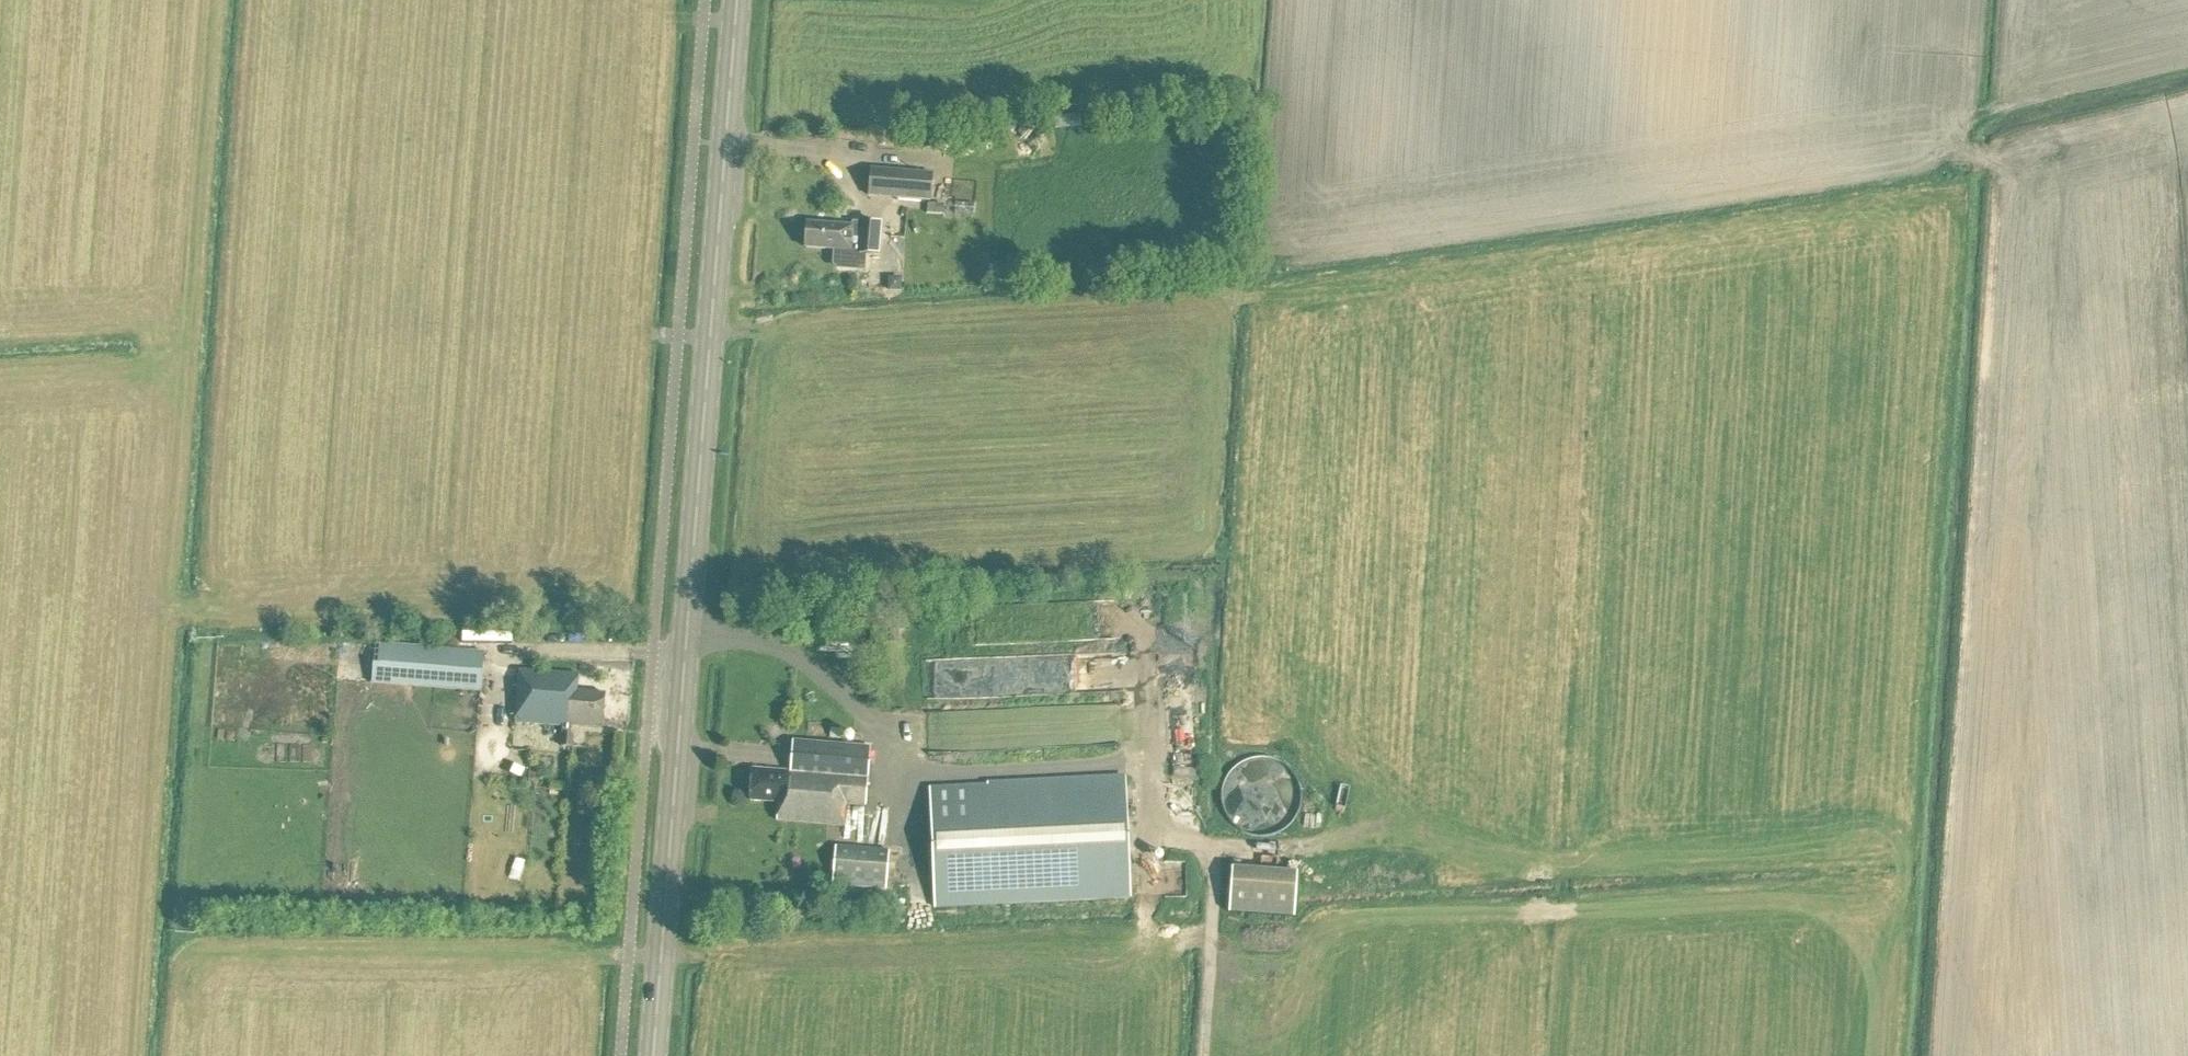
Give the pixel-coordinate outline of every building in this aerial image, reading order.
[(922,150),(945,151),(945,137),(923,136),(922,150)] [(866,199),(929,204),(932,175),(869,170),(866,199)] [(860,225),(860,229),(807,225),(805,249),(858,253),(858,256),(879,258),(881,226),(860,225)] [(885,279),(885,293),(899,293),(899,279),(885,279)] [(337,681),(481,692),(484,654),(340,643),(337,681)] [(576,693),(577,676),(517,671),(514,724),(562,728),(560,748),(571,748),(573,727),(602,729),(604,696),(576,693)] [(778,804),(777,822),(844,827),(846,806),(866,807),(870,749),(792,743),(790,773),(752,770),(750,802),(778,804)] [(1130,897),(1125,781),(930,790),(935,907),(1130,897)] [(887,883),(889,853),(835,848),(833,879),(887,883)] [(1297,875),(1232,871),(1228,914),(1294,918),(1297,875)]
